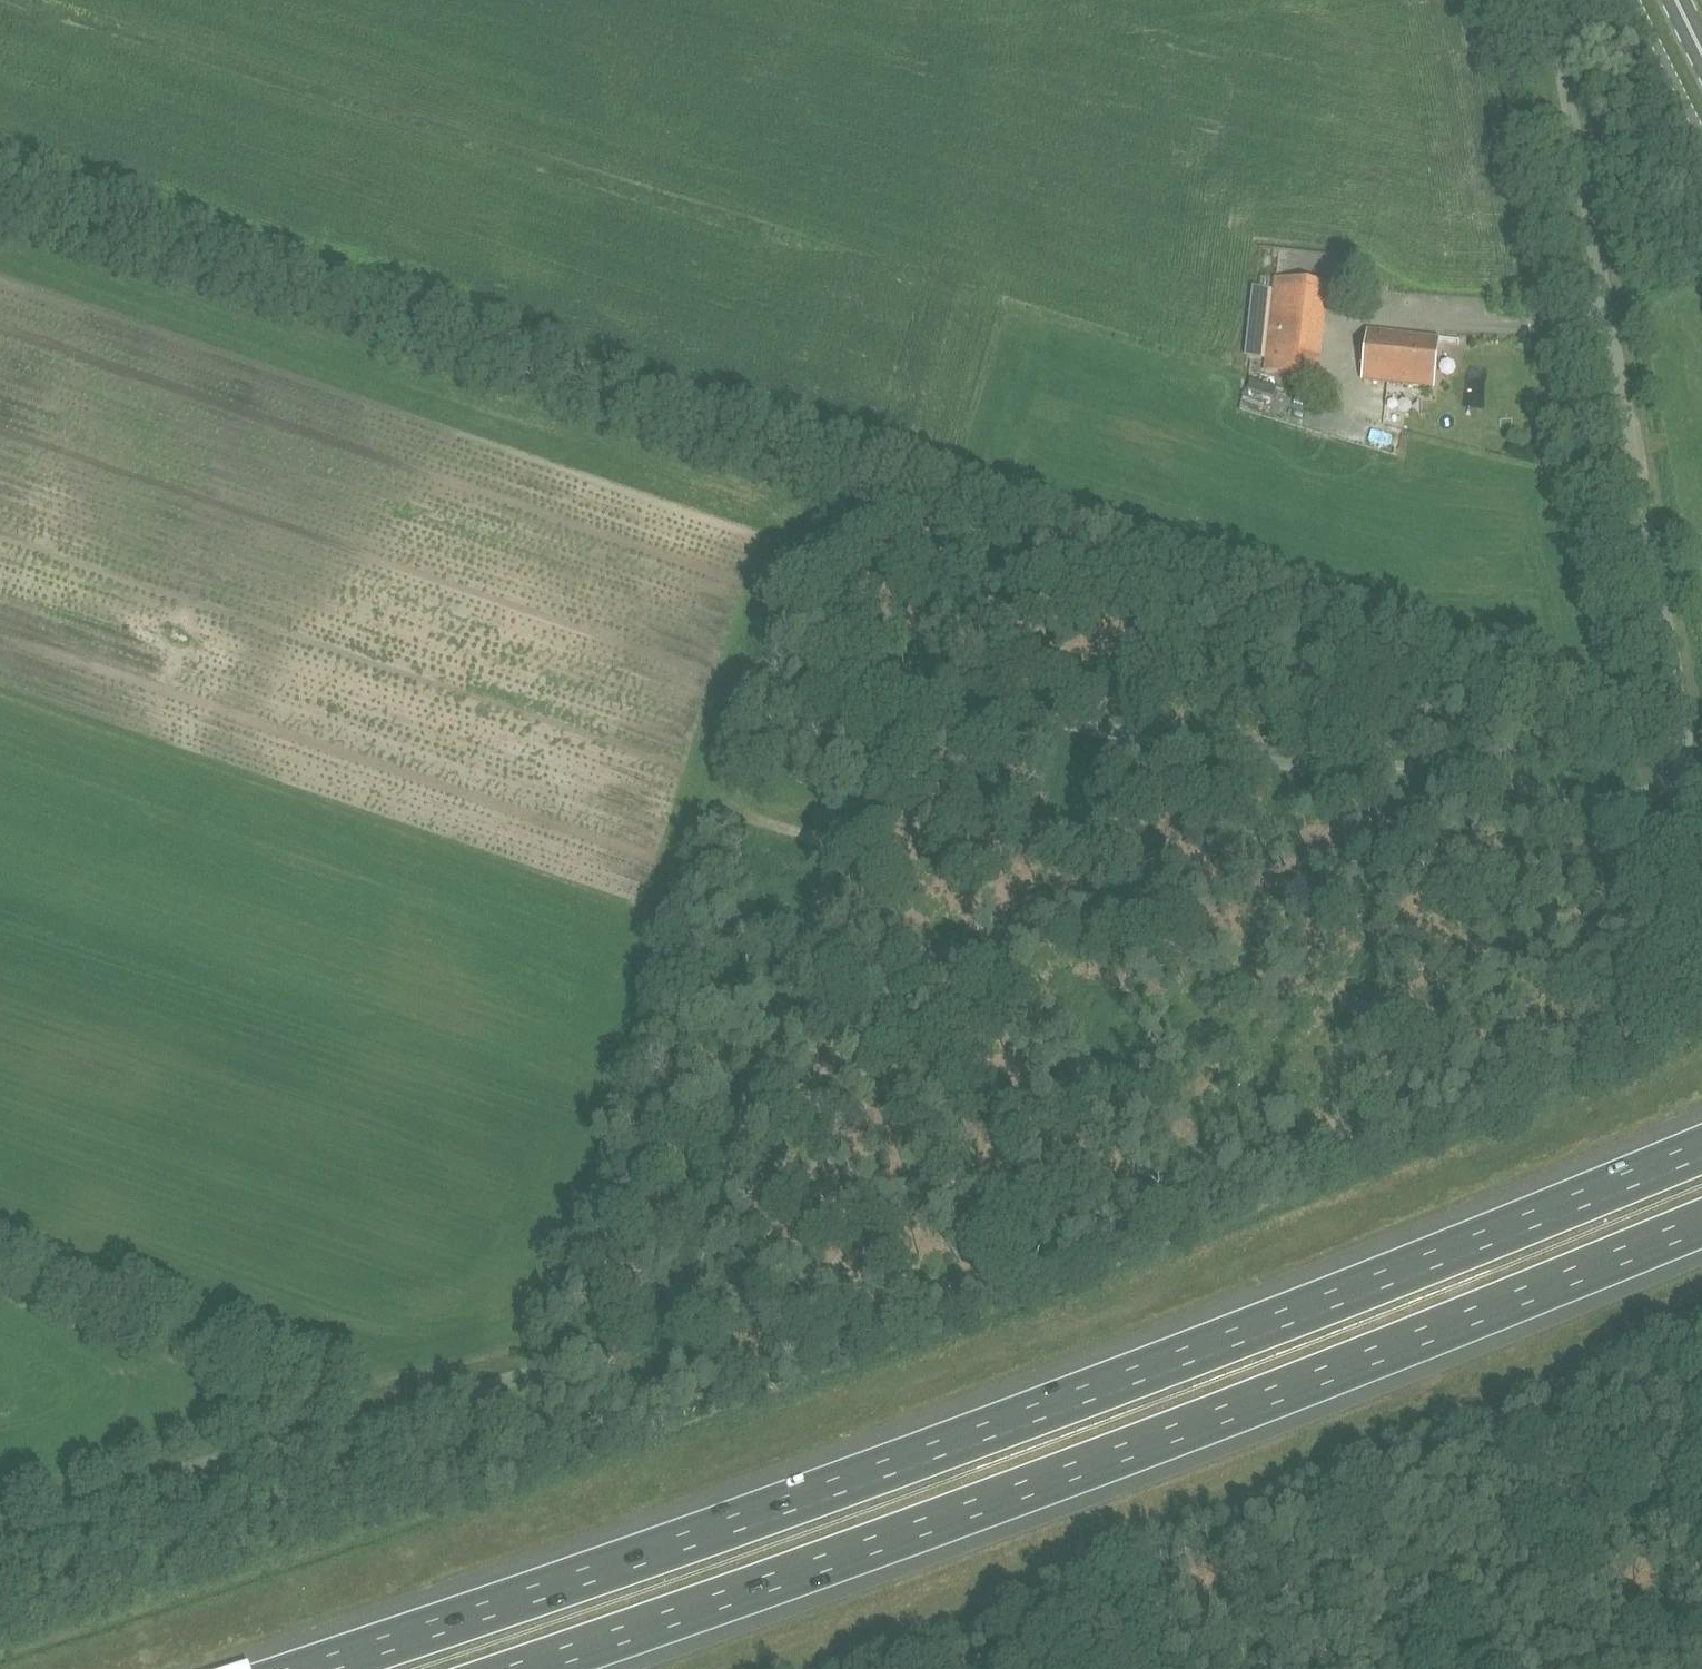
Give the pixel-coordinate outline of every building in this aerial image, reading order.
[(1279,288),(1257,284),(1250,356),(1269,359),(1268,369),(1322,375),(1332,283),(1280,277),(1279,288)] [(1362,380),(1394,383),(1389,415),(1404,418),(1409,385),(1433,387),(1439,338),(1367,330),(1362,380)]
